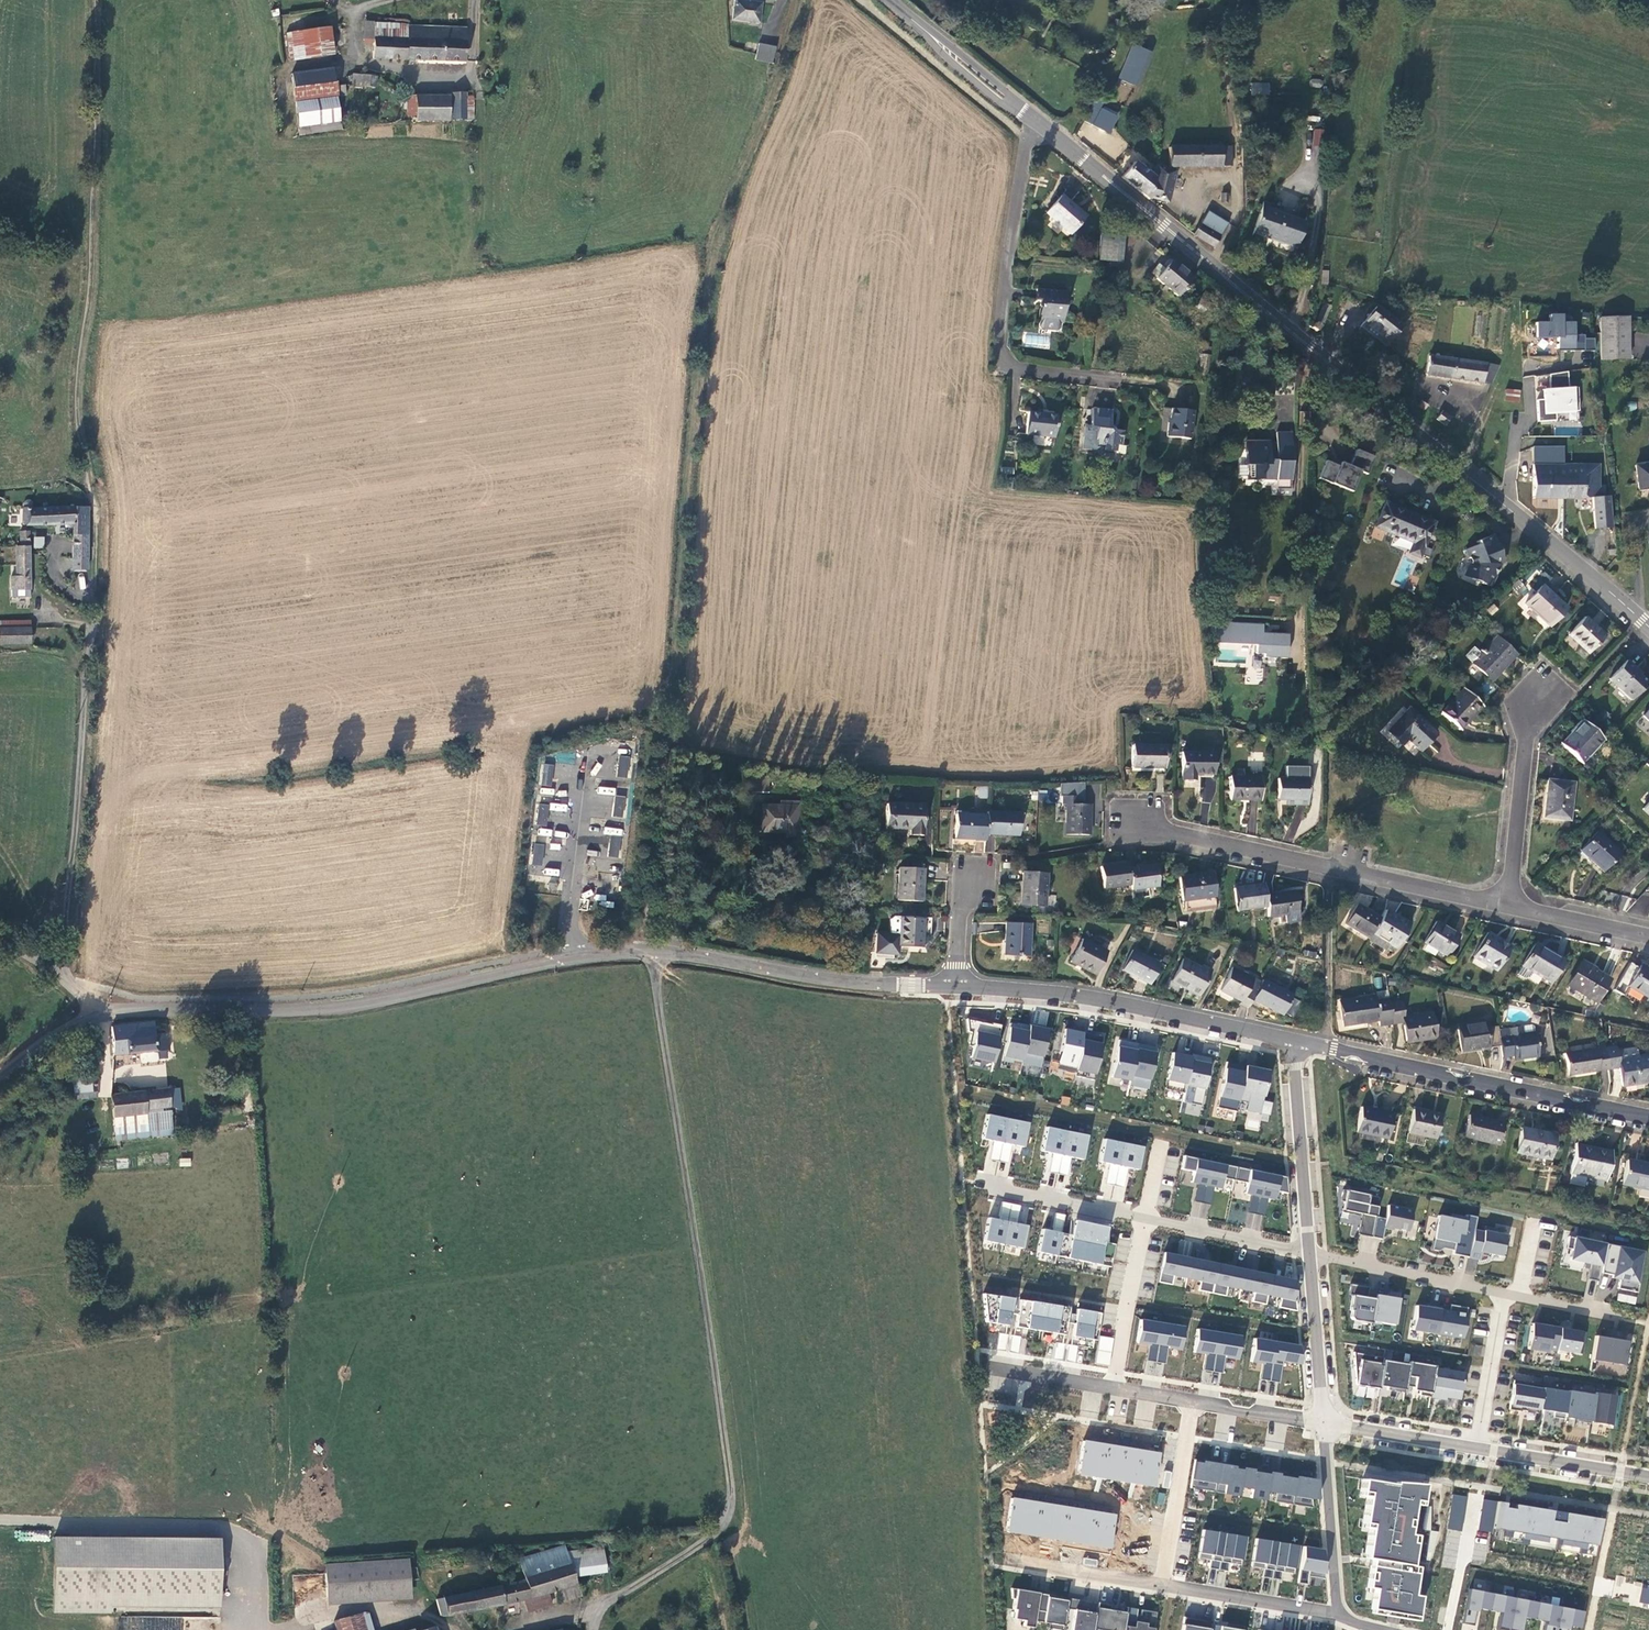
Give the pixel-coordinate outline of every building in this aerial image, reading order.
[(757,24),(760,2),(742,0),(733,0),(730,20),(757,24)] [(408,39),(409,25),(402,23),(364,21),(363,42),(374,43),(375,38),(408,39)] [(465,64),(467,27),(409,25),(408,39),(375,38),(374,43),(374,59),(407,60),(407,63),(465,64)] [(291,62),(336,56),(332,27),(286,33),(291,62)] [(1153,51),(1133,42),(1118,77),(1139,86),(1153,51)] [(772,64),(775,48),(758,45),(756,54),(755,61),(772,64)] [(292,73),(300,136),(342,131),(338,97),(348,96),(347,85),(336,86),(334,67),(292,73)] [(362,87),(363,75),(355,74),(353,88),(361,89),(362,87)] [(377,77),(363,75),(362,87),(375,89),(377,77)] [(1270,83),(1251,83),(1251,95),(1270,95),(1270,83)] [(451,120),(467,120),(467,96),(467,92),(451,93),(451,95),(451,120)] [(416,118),(416,122),(451,122),(451,120),(451,95),(416,95),(416,96),(416,118)] [(1083,95),(1077,107),(1085,111),(1092,99),(1083,95)] [(416,118),(416,96),(407,96),(407,98),(402,98),(402,109),(407,109),(406,118),(416,118)] [(1119,116),(1100,107),(1091,125),(1109,134),(1119,116)] [(1325,161),(1328,130),(1314,129),(1311,160),(1325,161)] [(1168,166),(1180,167),(1221,166),(1221,144),(1169,143),(1169,152),(1165,152),(1165,158),(1168,158),(1168,166)] [(1221,144),(1221,166),(1233,166),(1233,144),(1221,144)] [(1120,175),(1148,200),(1149,198),(1154,174),(1153,172),(1134,158),(1120,175)] [(1154,174),(1149,198),(1168,203),(1176,168),(1155,162),(1153,172),(1154,174)] [(1087,214),(1061,192),(1044,212),(1070,233),(1087,214)] [(1264,201),(1252,232),(1297,247),(1306,220),(1271,208),(1273,204),(1264,201)] [(1214,232),(1221,236),(1230,221),(1208,210),(1200,222),(1214,232)] [(1193,234),(1207,244),(1214,232),(1200,222),(1193,234)] [(1118,228),(1101,226),(1100,240),(1123,243),(1124,233),(1117,233),(1118,228)] [(1214,232),(1207,244),(1214,248),(1221,236),(1214,232)] [(1123,243),(1100,240),(1098,259),(1110,260),(1109,266),(1120,266),(1120,261),(1121,261),(1123,243)] [(1194,276),(1170,257),(1154,276),(1164,284),(1161,288),(1165,291),(1168,288),(1178,296),(1194,276)] [(1037,320),(1040,320),(1059,321),(1063,322),(1065,289),(1036,287),(1036,296),(1040,296),(1039,300),(1042,300),(1041,305),(1039,305),(1037,320)] [(1206,308),(1214,297),(1205,290),(1197,301),(1206,308)] [(1323,322),(1331,305),(1323,302),(1316,319),(1323,322)] [(1360,326),(1387,347),(1404,325),(1378,303),(1360,326)] [(1549,314),(1549,321),(1537,321),(1537,338),(1559,337),(1558,350),(1595,351),(1594,338),(1584,339),(1584,334),(1575,335),(1575,322),(1564,322),(1563,313),(1549,314)] [(1631,359),(1631,316),(1600,317),(1600,333),(1601,360),(1631,359)] [(1059,321),(1040,320),(1039,330),(1058,331),(1059,321)] [(1314,322),(1311,326),(1316,330),(1320,326),(1317,324),(1314,322)] [(1206,377),(1209,348),(1203,347),(1199,376),(1206,377)] [(1492,384),(1500,365),(1486,362),(1429,354),(1426,377),(1483,385),(1483,383),(1492,384)] [(1569,371),(1550,374),(1551,388),(1543,389),(1544,400),(1536,400),(1538,422),(1557,421),(1557,414),(1580,411),(1579,386),(1569,387),(1569,371)] [(1520,403),(1521,390),(1506,389),(1505,401),(1520,403)] [(1417,406),(1425,410),(1428,404),(1421,400),(1417,406)] [(1172,407),(1170,419),(1170,425),(1167,424),(1166,437),(1192,439),(1195,409),(1172,407)] [(1111,411),(1092,409),(1091,427),(1085,427),(1083,451),(1104,453),(1105,452),(1117,453),(1117,447),(1123,442),(1124,432),(1112,431),(1111,432),(1108,428),(1110,425),(1111,411)] [(1445,426),(1452,417),(1443,410),(1437,419),(1445,426)] [(1057,416),(1029,414),(1027,436),(1055,438),(1057,416)] [(1291,488),(1291,467),(1293,467),(1294,431),(1275,431),(1275,444),(1270,443),(1270,439),(1244,439),(1245,464),(1250,464),(1250,478),(1249,478),(1249,481),(1262,480),(1262,479),(1276,479),(1276,487),(1291,488)] [(1533,446),(1533,463),(1565,463),(1565,446),(1533,446)] [(1339,466),(1326,460),(1319,478),(1345,489),(1352,492),(1360,471),(1367,474),(1375,456),(1357,449),(1350,466),(1341,462),(1339,466)] [(1635,463),(1640,490),(1644,491),(1648,490),(1648,461),(1635,463)] [(1587,498),(1588,463),(1565,463),(1533,463),(1531,499),(1580,500),(1587,498)] [(1601,497),(1602,463),(1588,463),(1587,498),(1592,497),(1601,497)] [(1276,487),(1275,495),(1291,496),(1291,488),(1276,487)] [(1612,496),(1601,497),(1592,497),(1595,530),(1614,528),(1612,496)] [(1414,543),(1410,552),(1421,556),(1434,522),(1386,502),(1376,526),(1414,543)] [(87,572),(88,508),(75,508),(37,509),(28,509),(28,507),(28,504),(26,503),(24,503),(22,504),(21,506),(22,508),(22,525),(72,525),(72,573),(87,572)] [(10,591),(29,590),(29,532),(21,532),(20,532),(20,546),(16,547),(16,575),(10,576),(10,591)] [(1468,564),(1465,569),(1469,579),(1482,585),(1490,588),(1492,582),(1502,562),(1492,535),(1473,541),(1473,545),(1462,550),(1468,564)] [(44,536),(33,536),(33,548),(44,548),(44,536)] [(76,574),(78,589),(86,588),(84,574),(76,574)] [(1548,629),(1567,608),(1539,584),(1521,605),(1548,629)] [(1589,654),(1604,636),(1584,618),(1568,636),(1589,654)] [(29,644),(28,621),(0,622),(0,645),(29,644)] [(1261,625),(1214,623),(1213,644),(1255,646),(1255,654),(1263,654),(1263,658),(1286,659),(1288,635),(1261,633),(1261,625)] [(1490,683),(1516,655),(1494,635),(1477,652),(1471,647),(1462,656),(1469,662),(1468,663),(1490,683)] [(1632,700),(1646,685),(1633,673),(1635,670),(1625,662),(1609,679),(1632,700)] [(1459,731),(1481,707),(1460,688),(1438,712),(1459,731)] [(1417,753),(1435,734),(1406,708),(1383,732),(1399,746),(1404,741),(1417,753)] [(1581,763),(1603,739),(1582,720),(1560,745),(1581,763)] [(1143,744),(1132,744),(1131,769),(1163,769),(1163,745),(1143,744)] [(1212,753),(1176,752),(1176,780),(1193,782),(1193,776),(1213,776),(1212,753)] [(624,778),(626,758),(616,757),(614,777),(624,778)] [(551,766),(543,765),(541,786),(549,787),(551,766)] [(1284,768),(1284,779),(1306,779),(1306,768),(1284,768)] [(1259,802),(1259,776),(1228,776),(1227,801),(1259,802)] [(840,787),(841,778),(830,777),(829,786),(840,787)] [(1213,802),(1214,778),(1202,777),(1201,802),(1213,802)] [(1306,801),(1306,779),(1284,779),(1276,779),(1276,801),(1284,801),(1306,801)] [(1570,820),(1573,783),(1548,781),(1544,818),(1570,820)] [(988,787),(977,786),(976,797),(987,798),(988,787)] [(612,797),(610,817),(619,818),(622,798),(612,797)] [(1089,836),(1090,805),(1077,805),(1077,797),(1062,797),(1062,805),(1066,805),(1066,835),(1089,836)] [(760,805),(759,832),(781,832),(781,839),(800,839),(803,838),(805,837),(807,835),(807,831),(807,828),(805,826),(803,825),(800,824),(800,802),(778,801),(778,805),(760,805)] [(923,836),(924,806),(887,804),(885,828),(911,829),(911,835),(923,836)] [(546,807),(535,805),(534,817),(536,817),(535,826),(544,827),(546,807)] [(987,811),(985,811),(985,815),(983,835),(1019,837),(1020,813),(987,811)] [(952,840),(983,841),(983,835),(985,815),(953,813),(952,840)] [(539,828),(538,835),(551,836),(552,829),(539,828)] [(1604,872),(1621,853),(1598,832),(1580,851),(1604,872)] [(619,837),(607,836),(604,857),(616,858),(619,837)] [(541,846),(530,845),(529,866),(539,866),(541,846)] [(922,869),(922,860),(913,860),(913,868),(922,869)] [(1128,868),(1127,863),(1100,866),(1103,888),(1130,884),(1128,868)] [(1130,884),(1131,890),(1158,886),(1156,864),(1128,868),(1130,884)] [(923,869),(922,869),(913,868),(900,867),(898,901),(921,902),(923,869)] [(1043,906),(1045,874),(1022,873),(1020,904),(1043,906)] [(1212,874),(1179,878),(1182,901),(1215,896),(1212,874)] [(1265,895),(1263,884),(1233,888),(1237,910),(1266,906),(1265,895)] [(1298,913),(1295,891),(1265,895),(1266,906),(1268,917),(1279,915),(1298,913)] [(1371,934),(1380,918),(1357,904),(1344,925),(1368,938),(1371,934)] [(1395,914),(1385,909),(1380,918),(1371,934),(1394,948),(1409,923),(1395,914)] [(1298,913),(1279,915),(1280,924),(1299,921),(1298,913)] [(890,919),(889,935),(876,934),(875,953),(897,954),(897,946),(921,947),(923,919),(893,917),(890,919)] [(1448,957),(1459,936),(1436,922),(1424,942),(1448,957)] [(1029,956),(1030,925),(1005,923),(1004,954),(1029,956)] [(1511,947),(1487,933),(1473,957),(1497,971),(1511,947)] [(1095,975),(1107,952),(1082,939),(1070,962),(1095,975)] [(1550,983),(1563,961),(1535,944),(1522,966),(1550,983)] [(1305,949),(1303,955),(1316,958),(1317,953),(1305,949)] [(1149,984),(1159,964),(1132,950),(1121,970),(1149,984)] [(1432,958),(1429,966),(1443,972),(1447,964),(1432,958)] [(1197,998),(1211,970),(1201,965),(1200,968),(1183,959),(1172,981),(1188,990),(1187,992),(1197,998)] [(1595,1002),(1608,980),(1590,969),(1591,968),(1581,962),(1567,986),(1595,1002)] [(1240,1004),(1249,1008),(1253,1000),(1256,995),(1248,990),(1254,979),(1233,967),(1220,991),(1241,1002),(1240,1004)] [(1640,967),(1628,987),(1648,999),(1648,972),(1640,967)] [(1292,995),(1263,980),(1256,995),(1253,1000),(1282,1015),(1283,1013),(1291,998),(1292,995)] [(1379,1026),(1393,1024),(1389,1004),(1389,999),(1375,1001),(1374,996),(1340,1002),(1344,1026),(1378,1020),(1379,1026)] [(1298,1002),(1291,998),(1283,1013),(1291,1017),(1298,1002)] [(1389,1004),(1393,1024),(1403,1022),(1406,1040),(1423,1037),(1424,1041),(1435,1039),(1431,1012),(1403,1017),(1400,1002),(1389,1004)] [(1585,1012),(1584,1016),(1597,1019),(1603,1007),(1599,1005),(1594,1014),(1585,1012)] [(993,1062),(1001,1025),(991,1023),(991,1025),(967,1019),(968,1032),(971,1033),(969,1043),(973,1044),(970,1058),(993,1062)] [(1498,1031),(1497,1027),(1487,1028),(1486,1022),(1457,1026),(1461,1051),(1479,1048),(1479,1050),(1501,1047),(1499,1038),(1498,1031)] [(1029,1026),(1020,1024),(1020,1026),(1010,1023),(1002,1061),(1012,1063),(1012,1061),(1021,1063),(1029,1026)] [(167,1051),(165,1038),(155,1039),(154,1026),(110,1030),(113,1057),(167,1051)] [(1048,1030),(1029,1026),(1021,1063),(1021,1064),(1039,1068),(1048,1030)] [(1501,1047),(1502,1057),(1513,1056),(1513,1057),(1526,1055),(1526,1058),(1538,1056),(1534,1033),(1523,1035),(1521,1027),(1508,1029),(1508,1030),(1509,1037),(1499,1038),(1501,1047)] [(1083,1033),(1065,1029),(1056,1069),(1075,1073),(1083,1033)] [(1509,1037),(1508,1030),(1498,1031),(1499,1038),(1509,1037)] [(1102,1037),(1083,1033),(1075,1073),(1075,1075),(1093,1079),(1102,1037)] [(1137,1044),(1119,1040),(1111,1077),(1129,1081),(1137,1044)] [(1605,1050),(1604,1043),(1597,1045),(1599,1052),(1596,1053),(1596,1050),(1564,1055),(1567,1076),(1608,1069),(1605,1050)] [(1147,1089),(1156,1048),(1137,1044),(1129,1081),(1128,1085),(1147,1089)] [(1608,1069),(1619,1068),(1622,1087),(1637,1084),(1637,1081),(1643,1080),(1643,1082),(1648,1081),(1648,1055),(1619,1060),(1617,1048),(1605,1050),(1608,1069)] [(1181,1055),(1172,1053),(1164,1089),(1183,1093),(1191,1055),(1182,1053),(1181,1055)] [(1200,1106),(1210,1059),(1191,1055),(1183,1093),(1182,1102),(1200,1106)] [(1245,1066),(1226,1062),(1216,1108),(1235,1112),(1245,1066)] [(1259,1114),(1268,1071),(1245,1066),(1238,1100),(1247,1101),(1245,1111),(1259,1114)] [(76,1099),(97,1098),(95,1079),(74,1081),(76,1099)] [(112,1119),(117,1119),(146,1116),(145,1111),(169,1108),(168,1092),(110,1097),(112,1119)] [(146,1116),(148,1139),(172,1137),(169,1108),(145,1111),(146,1116)] [(1393,1114),(1360,1108),(1355,1133),(1388,1139),(1393,1114)] [(1440,1116),(1413,1110),(1408,1132),(1436,1137),(1440,1116)] [(1028,1123),(987,1114),(982,1138),(1023,1147),(1028,1123)] [(1504,1123),(1468,1115),(1464,1137),(1499,1145),(1504,1123)] [(117,1119),(118,1142),(148,1139),(146,1116),(117,1119)] [(1088,1134),(1046,1126),(1041,1150),(1083,1158),(1088,1134)] [(1555,1134),(1521,1127),(1516,1152),(1549,1159),(1555,1134)] [(1144,1146),(1103,1138),(1099,1162),(1139,1170),(1144,1146)] [(1611,1152),(1576,1144),(1570,1172),(1605,1180),(1611,1152)] [(1238,1167),(1185,1156),(1182,1169),(1195,1172),(1192,1182),(1197,1183),(1193,1201),(1211,1205),(1214,1187),(1223,1189),(1225,1178),(1235,1180),(1238,1167)] [(191,1158),(179,1158),(180,1166),(191,1166),(191,1158)] [(1627,1160),(1622,1184),(1648,1190),(1648,1165),(1627,1160)] [(1286,1177),(1238,1167),(1235,1180),(1247,1182),(1244,1194),(1251,1195),(1248,1212),(1264,1215),(1267,1198),(1274,1199),(1276,1190),(1287,1192),(1286,1177)] [(1380,1197),(1344,1189),(1341,1201),(1345,1202),(1343,1212),(1362,1216),(1358,1234),(1371,1237),(1376,1217),(1380,1197)] [(1021,1205),(1019,1222),(1027,1223),(1029,1206),(1021,1205)] [(1408,1231),(1412,1210),(1388,1205),(1385,1219),(1376,1217),(1371,1237),(1382,1239),(1384,1228),(1393,1230),(1393,1228),(1408,1231)] [(1247,1212),(1244,1227),(1260,1230),(1263,1215),(1247,1212)] [(1450,1218),(1438,1216),(1431,1250),(1453,1254),(1468,1257),(1474,1230),(1476,1217),(1467,1215),(1466,1218),(1451,1215),(1450,1218)] [(1028,1225),(989,1217),(984,1241),(1023,1249),(1028,1225)] [(1073,1235),(1043,1229),(1038,1252),(1110,1267),(1115,1244),(1106,1242),(1109,1227),(1076,1221),(1073,1235)] [(1495,1229),(1484,1227),(1484,1232),(1474,1230),(1468,1257),(1480,1260),(1481,1255),(1489,1256),(1489,1253),(1505,1257),(1507,1246),(1503,1245),(1505,1235),(1494,1233),(1495,1229)] [(1606,1244),(1569,1237),(1566,1248),(1572,1249),(1570,1259),(1590,1264),(1587,1279),(1598,1282),(1600,1273),(1606,1244)] [(1182,1241),(1179,1253),(1189,1256),(1193,1244),(1182,1241)] [(1645,1253),(1606,1244),(1600,1273),(1611,1275),(1611,1278),(1619,1280),(1618,1288),(1637,1293),(1645,1253)] [(1293,1280),(1164,1252),(1160,1272),(1294,1301),(1293,1280)] [(1466,1271),(1475,1271),(1477,1259),(1468,1258),(1466,1271)] [(1371,1323),(1375,1299),(1367,1297),(1369,1287),(1350,1284),(1349,1295),(1352,1295),(1350,1310),(1351,1310),(1350,1319),(1371,1323)] [(1376,1295),(1375,1299),(1371,1323),(1380,1325),(1380,1322),(1394,1325),(1399,1294),(1391,1292),(1390,1298),(1376,1295)] [(1011,1299),(983,1294),(985,1322),(1007,1326),(1011,1299)] [(1068,1308),(1019,1300),(1015,1327),(1064,1335),(1068,1308)] [(1436,1334),(1440,1310),(1440,1308),(1427,1305),(1428,1308),(1416,1306),(1412,1330),(1436,1334)] [(1449,1311),(1440,1310),(1436,1334),(1462,1338),(1467,1308),(1450,1305),(1449,1311)] [(1101,1313),(1076,1309),(1072,1336),(1096,1340),(1101,1313)] [(1183,1327),(1140,1320),(1136,1343),(1179,1350),(1183,1327)] [(1555,1351),(1559,1328),(1532,1323),(1527,1349),(1546,1352),(1547,1349),(1555,1351)] [(1585,1333),(1559,1328),(1555,1351),(1581,1354),(1585,1333)] [(1237,1334),(1195,1329),(1192,1351),(1235,1357),(1237,1334)] [(997,1349),(1024,1352),(1026,1336),(998,1333),(997,1349)] [(1094,1363),(1109,1366),(1114,1338),(1099,1335),(1094,1363)] [(1627,1341),(1595,1336),(1591,1360),(1623,1365),(1627,1341)] [(1300,1342),(1252,1337),(1250,1360),(1297,1366),(1300,1342)] [(1384,1358),(1354,1353),(1357,1385),(1379,1388),(1379,1386),(1383,1360),(1384,1358)] [(1409,1365),(1383,1360),(1379,1386),(1387,1387),(1387,1390),(1404,1393),(1409,1365)] [(1430,1397),(1435,1366),(1409,1362),(1409,1365),(1406,1386),(1413,1387),(1413,1390),(1420,1391),(1420,1395),(1430,1397)] [(1464,1374),(1435,1369),(1430,1397),(1446,1399),(1446,1397),(1460,1399),(1464,1374)] [(1544,1385),(1514,1380),(1509,1410),(1540,1413),(1540,1410),(1544,1388),(1544,1385)] [(1569,1392),(1544,1388),(1540,1410),(1554,1412),(1553,1417),(1565,1419),(1569,1392)] [(1597,1395),(1570,1390),(1569,1392),(1565,1419),(1591,1423),(1597,1395)] [(1597,1395),(1591,1423),(1613,1426),(1618,1396),(1597,1392),(1597,1395)] [(1083,1440),(1077,1472),(1156,1484),(1161,1453),(1083,1440)] [(1254,1468),(1201,1461),(1200,1464),(1192,1463),(1190,1481),(1193,1481),(1191,1488),(1215,1492),(1216,1483),(1225,1485),(1224,1494),(1240,1496),(1242,1488),(1251,1489),(1250,1497),(1268,1500),(1269,1492),(1276,1493),(1275,1502),(1317,1508),(1320,1479),(1298,1476),(1298,1479),(1281,1476),(1281,1473),(1271,1472),(1271,1474),(1254,1472),(1254,1468)] [(1161,1487),(1168,1488),(1171,1472),(1164,1471),(1161,1487)] [(1373,1610),(1419,1618),(1422,1597),(1415,1595),(1421,1567),(1414,1565),(1419,1536),(1412,1534),(1417,1505),(1424,1506),(1428,1485),(1397,1482),(1397,1484),(1366,1479),(1364,1495),(1369,1497),(1371,1497),(1367,1527),(1374,1528),(1368,1558),(1374,1560),(1370,1588),(1377,1589),(1373,1610)] [(1158,1492),(1156,1504),(1163,1505),(1165,1494),(1158,1492)] [(1448,1529),(1463,1531),(1466,1496),(1451,1494),(1448,1529)] [(1011,1499),(1006,1531),(1110,1548),(1115,1515),(1011,1499)] [(1577,1553),(1594,1556),(1601,1519),(1497,1502),(1492,1528),(1505,1530),(1503,1541),(1560,1551),(1560,1545),(1578,1548),(1577,1553)] [(1246,1538),(1202,1530),(1197,1558),(1210,1560),(1209,1568),(1227,1571),(1228,1562),(1241,1564),(1246,1538)] [(221,1539),(54,1538),(54,1613),(220,1615),(221,1539)] [(1296,1546),(1256,1539),(1251,1567),(1263,1569),(1262,1577),(1278,1579),(1279,1572),(1292,1574),(1296,1546)] [(577,1585),(575,1577),(567,1551),(565,1544),(518,1558),(525,1579),(436,1599),(440,1616),(448,1617),(557,1592),(561,1604),(575,1599),(572,1587),(577,1585)] [(567,1551),(575,1577),(608,1573),(604,1546),(567,1551)] [(1324,1550),(1302,1547),(1298,1584),(1308,1585),(1309,1577),(1325,1579),(1324,1550)] [(328,1606),(412,1600),(409,1558),(325,1565),(326,1574),(328,1606)] [(1639,1603),(1641,1581),(1614,1578),(1613,1592),(1630,1594),(1629,1602),(1639,1603)] [(1648,1604),(1648,1587),(1643,1586),(1640,1603),(1648,1604)] [(1038,1593),(1011,1589),(1012,1598),(1014,1599),(1012,1609),(1014,1609),(1013,1619),(1023,1620),(1023,1626),(1032,1628),(1034,1621),(1038,1593)] [(1469,1589),(1462,1623),(1474,1625),(1478,1608),(1502,1613),(1498,1629),(1501,1629),(1522,1629),(1525,1617),(1546,1621),(1545,1629),(1568,1629),(1568,1626),(1581,1629),(1584,1612),(1469,1589)] [(1068,1598),(1038,1593),(1034,1621),(1049,1623),(1048,1628),(1060,1629),(1063,1629),(1066,1609),(1068,1598)] [(1097,1603),(1068,1598),(1066,1609),(1074,1610),(1071,1629),(1093,1629),(1097,1603)] [(1127,1608),(1097,1603),(1093,1629),(1123,1629),(1127,1608)] [(1156,1613),(1127,1608),(1123,1629),(1153,1629),(1156,1613)] [(369,1611),(334,1621),(336,1629),(374,1629),(369,1611)] [(182,1619),(122,1617),(121,1629),(182,1629),(182,1619)] [(1211,1622),(1184,1617),(1182,1629),(1210,1629),(1211,1625),(1211,1622)]
